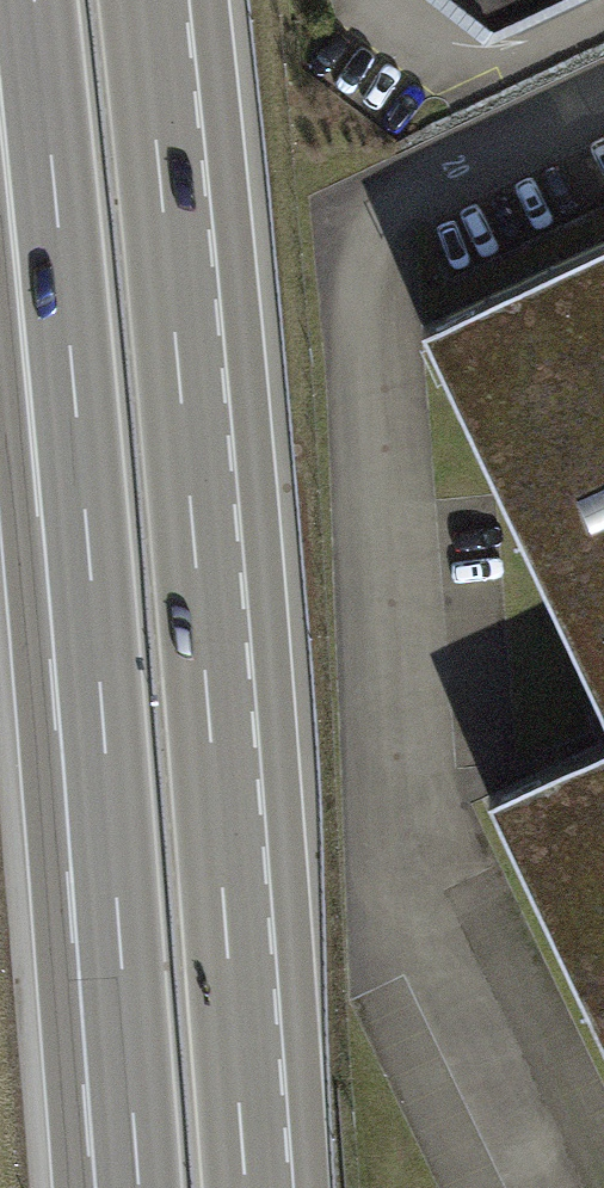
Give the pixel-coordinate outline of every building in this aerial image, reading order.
[(484,19),(525,0),(459,0),(484,19)] [(403,354),(603,754),(603,256),(403,354)] [(484,838),(603,1086),(603,778),(484,838)]
